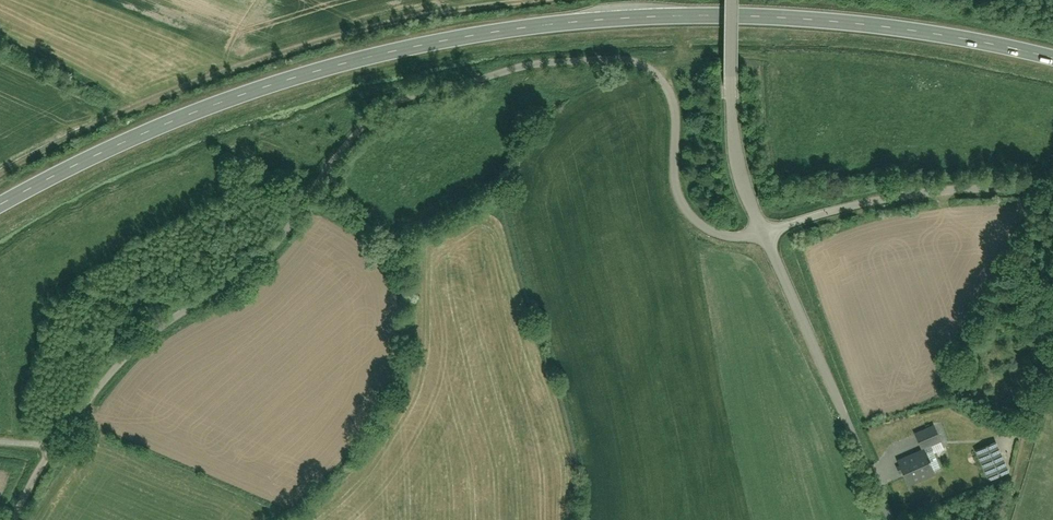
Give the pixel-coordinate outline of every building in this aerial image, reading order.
[(934,426),(916,434),(922,448),(940,441),(934,426)] [(886,432),(892,446),(903,440),(897,427),(886,432)] [(994,442),(971,452),(985,483),(1008,473),(994,442)] [(899,462),(909,484),(933,473),(933,471),(941,467),(932,449),(925,452),(924,450),(899,462)]
